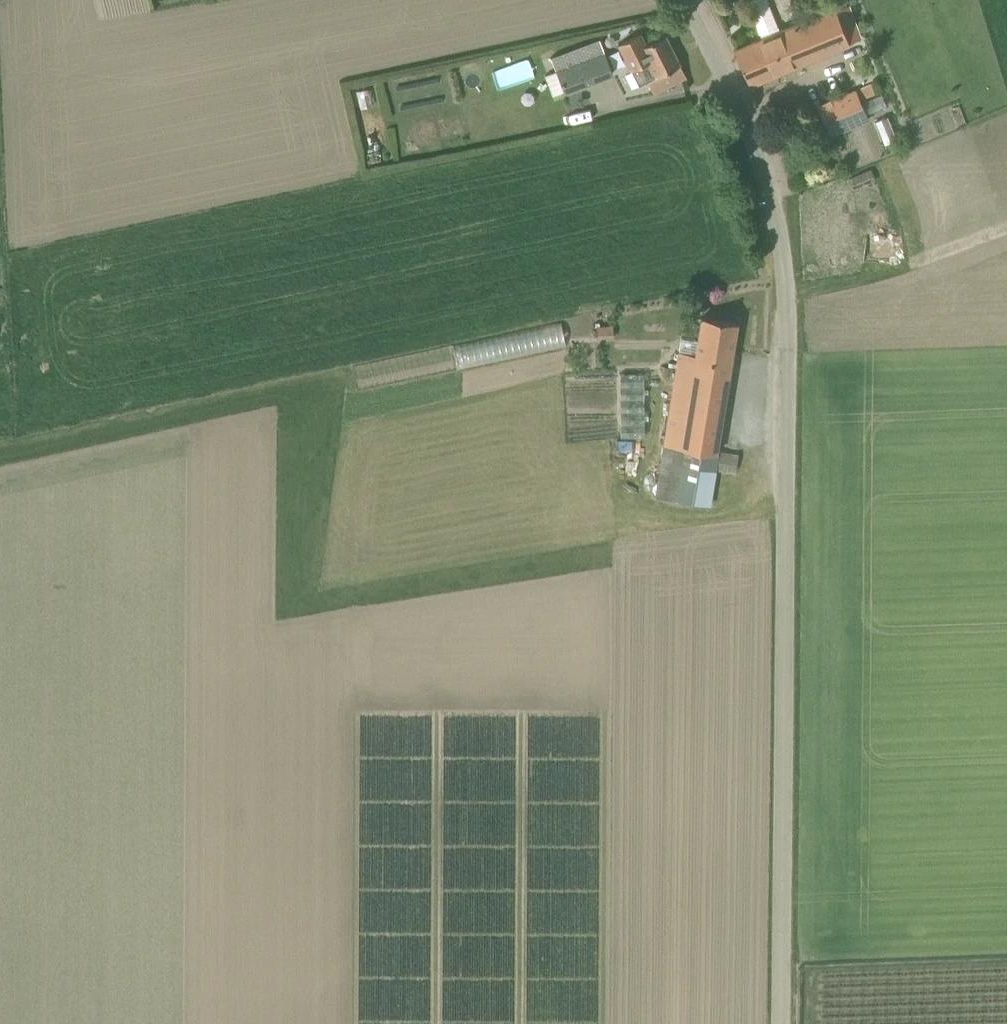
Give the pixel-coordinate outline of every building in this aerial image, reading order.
[(780,30),(769,4),(751,12),(761,37),(735,49),(751,85),(849,43),(834,8),(780,30)] [(647,44),(641,33),(618,45),(631,70),(632,70),(639,85),(647,81),(653,94),(687,78),(666,34),(647,44)] [(565,93),(614,74),(606,51),(556,69),(565,93)] [(867,120),(854,90),(818,105),(831,135),(867,120)] [(890,264),(894,239),(867,235),(864,260),(890,264)] [(717,452),(738,322),(702,316),(695,355),(679,352),(655,496),(708,505),(715,467),(736,471),(738,455),(717,452)]
